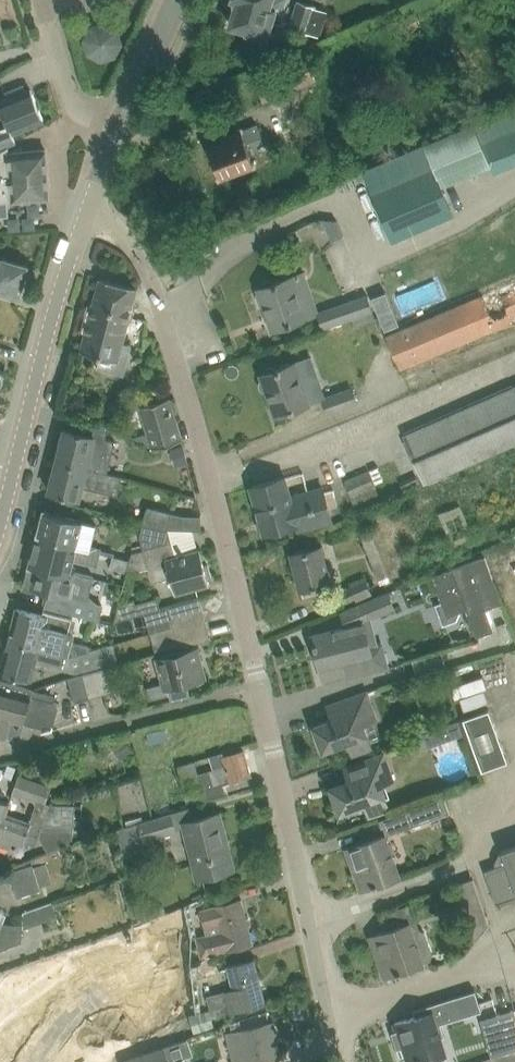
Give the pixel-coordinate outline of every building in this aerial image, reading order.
[(285,25),(272,21),(275,9),(269,7),(271,0),(235,0),(233,6),(236,7),(231,24),(249,29),(248,31),(267,36),(268,33),(282,37),(285,25)] [(299,0),(290,28),(308,34),(317,6),(299,0)] [(405,30),(419,25),(414,11),(400,17),(405,30)] [(82,37),(86,51),(100,59),(116,54),(123,39),(118,25),(104,18),(89,23),(82,37)] [(264,102),(317,79),(307,55),(254,77),(264,102)] [(9,147),(9,146),(17,143),(14,133),(44,121),(31,89),(27,91),(24,85),(6,92),(9,98),(0,102),(0,105),(1,107),(0,107),(0,152),(9,147)] [(226,141),(209,147),(220,177),(233,172),(241,194),(271,183),(263,161),(255,164),(247,142),(262,137),(257,124),(224,136),(226,141)] [(425,145),(364,170),(374,193),(394,241),(454,215),(442,186),(490,166),(473,125),(425,145)] [(50,197),(46,149),(10,152),(9,147),(0,152),(0,202),(50,197)] [(20,293),(21,288),(24,286),(25,282),(24,279),(28,265),(0,257),(0,288),(20,293)] [(100,277),(81,350),(101,355),(98,368),(125,375),(128,362),(118,360),(122,343),(126,329),(137,287),(100,277)] [(260,292),(258,294),(261,304),(265,305),(274,330),(306,318),(292,277),(273,283),(271,280),(263,283),(263,287),(259,288),(260,292)] [(387,337),(400,369),(514,320),(514,283),(387,337)] [(320,313),(318,313),(319,314),(324,328),(354,317),(348,303),(320,313)] [(260,381),(260,384),(261,389),(264,391),(268,392),(277,416),(297,409),(309,404),(324,399),(323,398),(326,397),(312,357),(295,363),(282,367),(276,369),(274,367),(271,366),(268,368),(266,370),(265,373),(262,374),(263,378),(260,381)] [(514,444),(514,387),(405,435),(426,483),(514,444)] [(326,397),(323,398),(324,399),(329,413),(357,403),(352,388),(326,397)] [(153,448),(182,439),(170,397),(140,406),(148,432),(153,448)] [(129,430),(131,421),(114,417),(111,426),(129,430)] [(62,444),(58,460),(108,472),(116,441),(106,438),(109,425),(92,421),(89,434),(70,429),(66,428),(65,432),(62,432),(59,443),(62,444)] [(148,432),(135,436),(135,438),(153,448),(148,432)] [(174,465),(189,461),(184,443),(169,447),(174,465)] [(123,476),(108,472),(58,460),(54,475),(51,474),(48,486),(51,487),(50,491),(79,498),(82,486),(118,495),(123,476)] [(351,497),(376,487),(370,469),(345,479),(351,497)] [(406,493),(422,486),(416,474),(400,481),(406,493)] [(291,497),(285,477),(251,486),(265,533),(297,524),(299,530),(332,520),(323,488),(291,497)] [(453,546),(475,538),(461,504),(438,513),(453,546)] [(169,529),(183,529),(184,515),(148,506),(144,522),(169,529)] [(82,520),(67,516),(45,510),(40,533),(77,543),(76,546),(101,552),(114,556),(115,553),(101,549),(102,548),(91,545),(96,523),(82,519),(82,520)] [(367,518),(356,522),(375,573),(380,585),(390,581),(386,570),(367,518)] [(169,529),(144,522),(141,535),(144,549),(173,542),(169,529)] [(97,565),(101,552),(76,546),(77,543),(40,533),(31,566),(76,578),(77,573),(79,568),(74,567),(76,560),(97,565)] [(177,556),(173,542),(144,549),(132,553),(127,573),(149,567),(153,582),(171,577),(176,593),(210,583),(208,579),(213,578),(209,563),(204,564),(200,550),(177,556)] [(301,589),(322,583),(330,581),(321,546),(292,553),(301,589)] [(485,556),(432,576),(442,602),(435,605),(443,626),(457,620),(462,611),(467,609),(469,615),(477,636),(494,630),(486,609),(503,603),(485,556)] [(76,578),(31,566),(26,587),(49,593),(45,607),(97,619),(101,604),(96,603),(92,596),(96,578),(97,578),(97,577),(77,573),(76,578)] [(356,602),(374,594),(365,575),(349,582),(350,585),(334,592),(340,606),(354,599),(356,602)] [(334,629),(313,635),(324,678),(347,672),(348,675),(373,669),(386,666),(390,665),(384,642),(379,643),(377,636),(368,638),(364,622),(395,609),(388,592),(340,612),(346,626),(334,629)] [(145,615),(161,609),(158,597),(136,603),(135,599),(119,604),(118,608),(115,622),(144,613),(145,615)] [(150,632),(205,616),(200,597),(161,609),(145,615),(150,632)] [(18,607),(10,640),(70,656),(72,656),(90,651),(90,649),(91,646),(74,641),(75,633),(73,632),(77,619),(44,611),(43,614),(18,607)] [(156,654),(191,645),(212,639),(205,616),(150,632),(156,654)] [(10,640),(1,673),(23,678),(32,680),(36,662),(66,670),(70,656),(10,640)] [(114,644),(90,651),(94,667),(115,661),(118,659),(114,644)] [(191,696),(188,683),(206,679),(198,646),(157,657),(164,683),(148,687),(151,699),(170,694),(172,701),(191,696)] [(100,695),(121,689),(114,665),(93,671),(100,695)] [(90,698),(100,695),(93,671),(83,674),(90,698)] [(76,702),(90,698),(83,674),(69,678),(76,702)] [(7,738),(7,735),(21,739),(25,723),(43,727),(44,723),(54,725),(60,703),(54,701),(56,695),(2,681),(0,687),(0,736),(7,738)] [(373,747),(364,723),(377,718),(367,691),(335,703),(340,716),(314,725),(323,750),(349,741),(354,754),(373,747)] [(479,771),(508,760),(489,708),(460,719),(479,771)] [(459,720),(424,733),(429,747),(464,735),(459,720)] [(151,744),(169,739),(166,727),(148,732),(151,744)] [(126,738),(117,744),(125,757),(134,751),(126,738)] [(251,775),(244,750),(224,755),(224,752),(211,756),(215,769),(199,773),(195,761),(178,766),(189,803),(226,793),(223,783),(251,775)] [(390,809),(382,789),(380,784),(394,780),(384,753),(352,765),(357,778),(332,787),(341,812),(366,803),(371,816),(390,809)] [(45,803),(51,786),(20,775),(14,792),(35,799),(45,803)] [(444,795),(407,808),(414,826),(429,820),(448,814),(451,813),(444,795)] [(40,836),(43,827),(51,803),(45,803),(35,799),(37,805),(33,816),(31,822),(6,813),(10,802),(0,798),(0,822),(40,836)] [(51,803),(43,827),(74,830),(76,817),(82,818),(83,806),(77,806),(51,803)] [(128,826),(119,829),(124,856),(149,848),(147,841),(177,832),(171,813),(160,816),(128,826)] [(231,868),(224,841),(227,840),(220,813),(184,822),(198,878),(234,869),(234,868),(231,868)] [(0,822),(0,844),(12,848),(14,841),(24,844),(30,846),(31,842),(37,845),(40,836),(0,822)] [(373,887),(379,885),(378,883),(399,876),(385,835),(353,846),(359,863),(354,865),(363,889),(373,885),(373,887)] [(485,870),(498,906),(514,899),(514,846),(502,850),(504,853),(500,855),(497,862),(498,866),(485,870)] [(53,883),(47,862),(34,866),(33,864),(9,871),(17,897),(41,890),(40,887),(53,883)] [(469,921),(487,915),(474,878),(456,884),(469,921)] [(208,934),(197,937),(202,956),(253,943),(242,899),(216,905),(216,906),(202,910),(206,925),(208,934)] [(24,924),(24,927),(58,915),(53,902),(24,912),(24,924)] [(148,935),(173,927),(168,913),(143,921),(148,935)] [(412,932),(409,922),(377,933),(383,949),(378,951),(387,977),(397,973),(397,974),(403,972),(402,971),(423,964),(423,962),(431,959),(434,951),(428,932),(421,929),(412,932)] [(0,932),(0,950),(23,941),(24,927),(24,924),(4,923),(2,926),(0,932)] [(167,951),(144,958),(150,979),(174,971),(167,951)] [(195,980),(216,973),(212,959),(191,967),(195,980)] [(213,1016),(245,1008),(266,1003),(255,959),(228,966),(234,989),(208,996),(213,1016)] [(392,1032),(392,1033),(397,1032),(399,1040),(397,1041),(402,1057),(400,1058),(401,1059),(406,1058),(408,1061),(418,1061),(419,1061),(421,1061),(425,1061),(424,1060),(445,1053),(440,1038),(445,1036),(441,1024),(440,1021),(469,1012),(470,1014),(482,1011),(476,990),(414,1010),(416,1016),(395,1023),(397,1030),(392,1032)] [(195,1034),(216,1027),(210,1009),(190,1016),(195,1034)] [(484,1032),(492,1057),(508,1052),(514,1050),(514,1010),(514,1009),(497,1014),(501,1027),(488,1031),(484,1032)] [(497,1014),(484,1018),(488,1031),(501,1027),(497,1014)] [(280,1058),(275,1038),(278,1037),(274,1021),(227,1033),(234,1061),(265,1061),(280,1058)] [(163,1048),(168,1061),(173,1061),(193,1055),(188,1040),(163,1048)] [(124,1061),(168,1061),(163,1048),(124,1061)]
